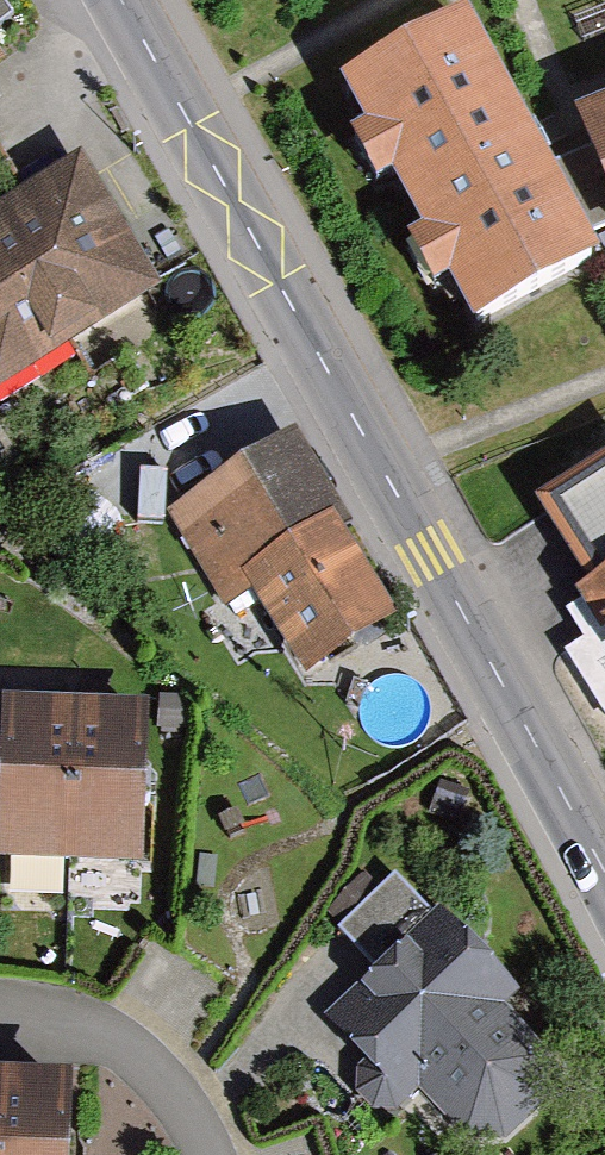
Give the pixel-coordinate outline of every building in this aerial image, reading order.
[(453,43),(336,105),(461,340),(579,277),(453,43)] [(556,137),(604,263),(604,118),(556,137)] [(0,221),(0,390),(146,311),(75,180),(0,221)] [(270,458),(168,515),(223,614),(241,604),(289,690),(374,643),(270,458)] [(514,539),(604,679),(604,481),(514,539)] [(4,705),(0,802),(0,868),(143,873),(149,710),(4,705)] [(431,930),(303,1044),(378,1127),(404,1104),(448,1153),(456,1154),(504,1154),(531,1132),(528,1093),(478,1038),(506,1013),(431,930)] [(0,1081),(0,1154),(72,1154),(74,1083),(0,1081)]
